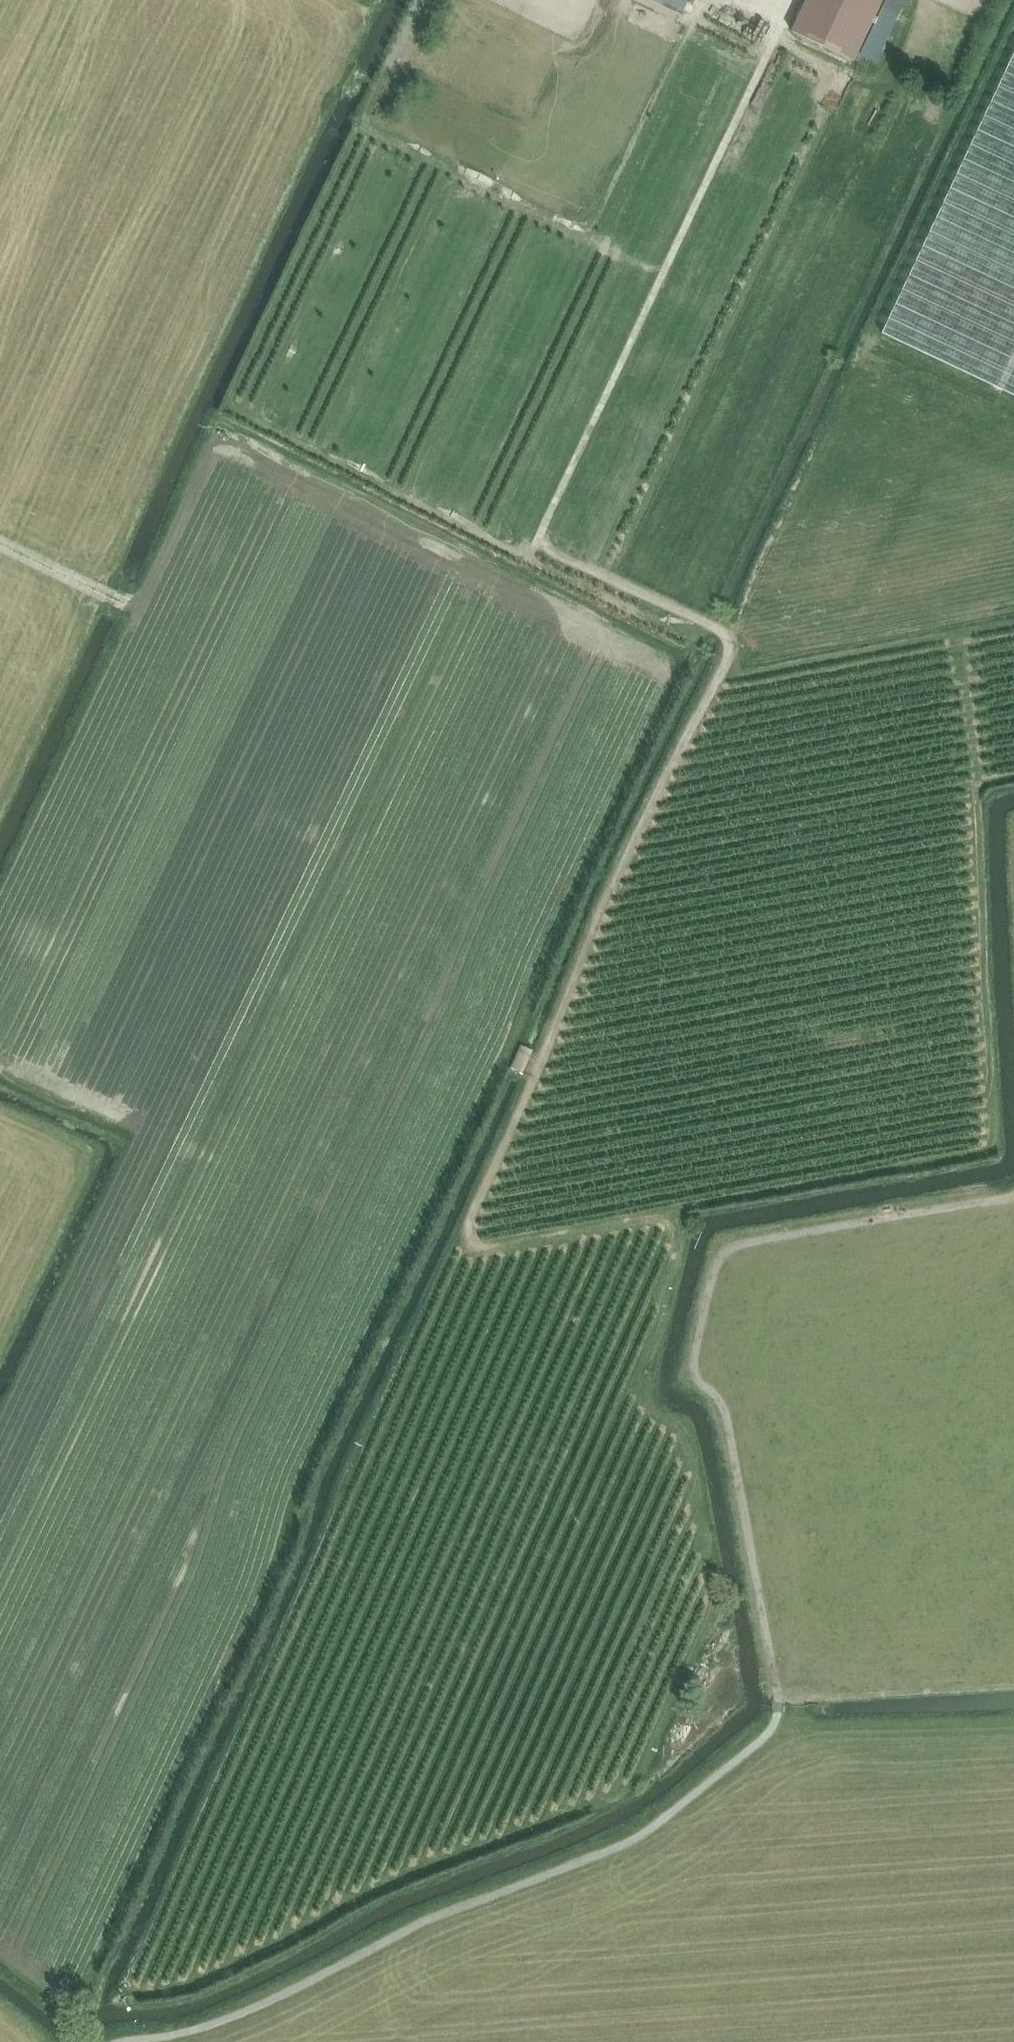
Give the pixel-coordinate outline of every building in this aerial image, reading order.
[(791,32),(854,63),(883,0),(806,0),(791,32)] [(881,332),(1013,395),(1013,51),(881,332)]
